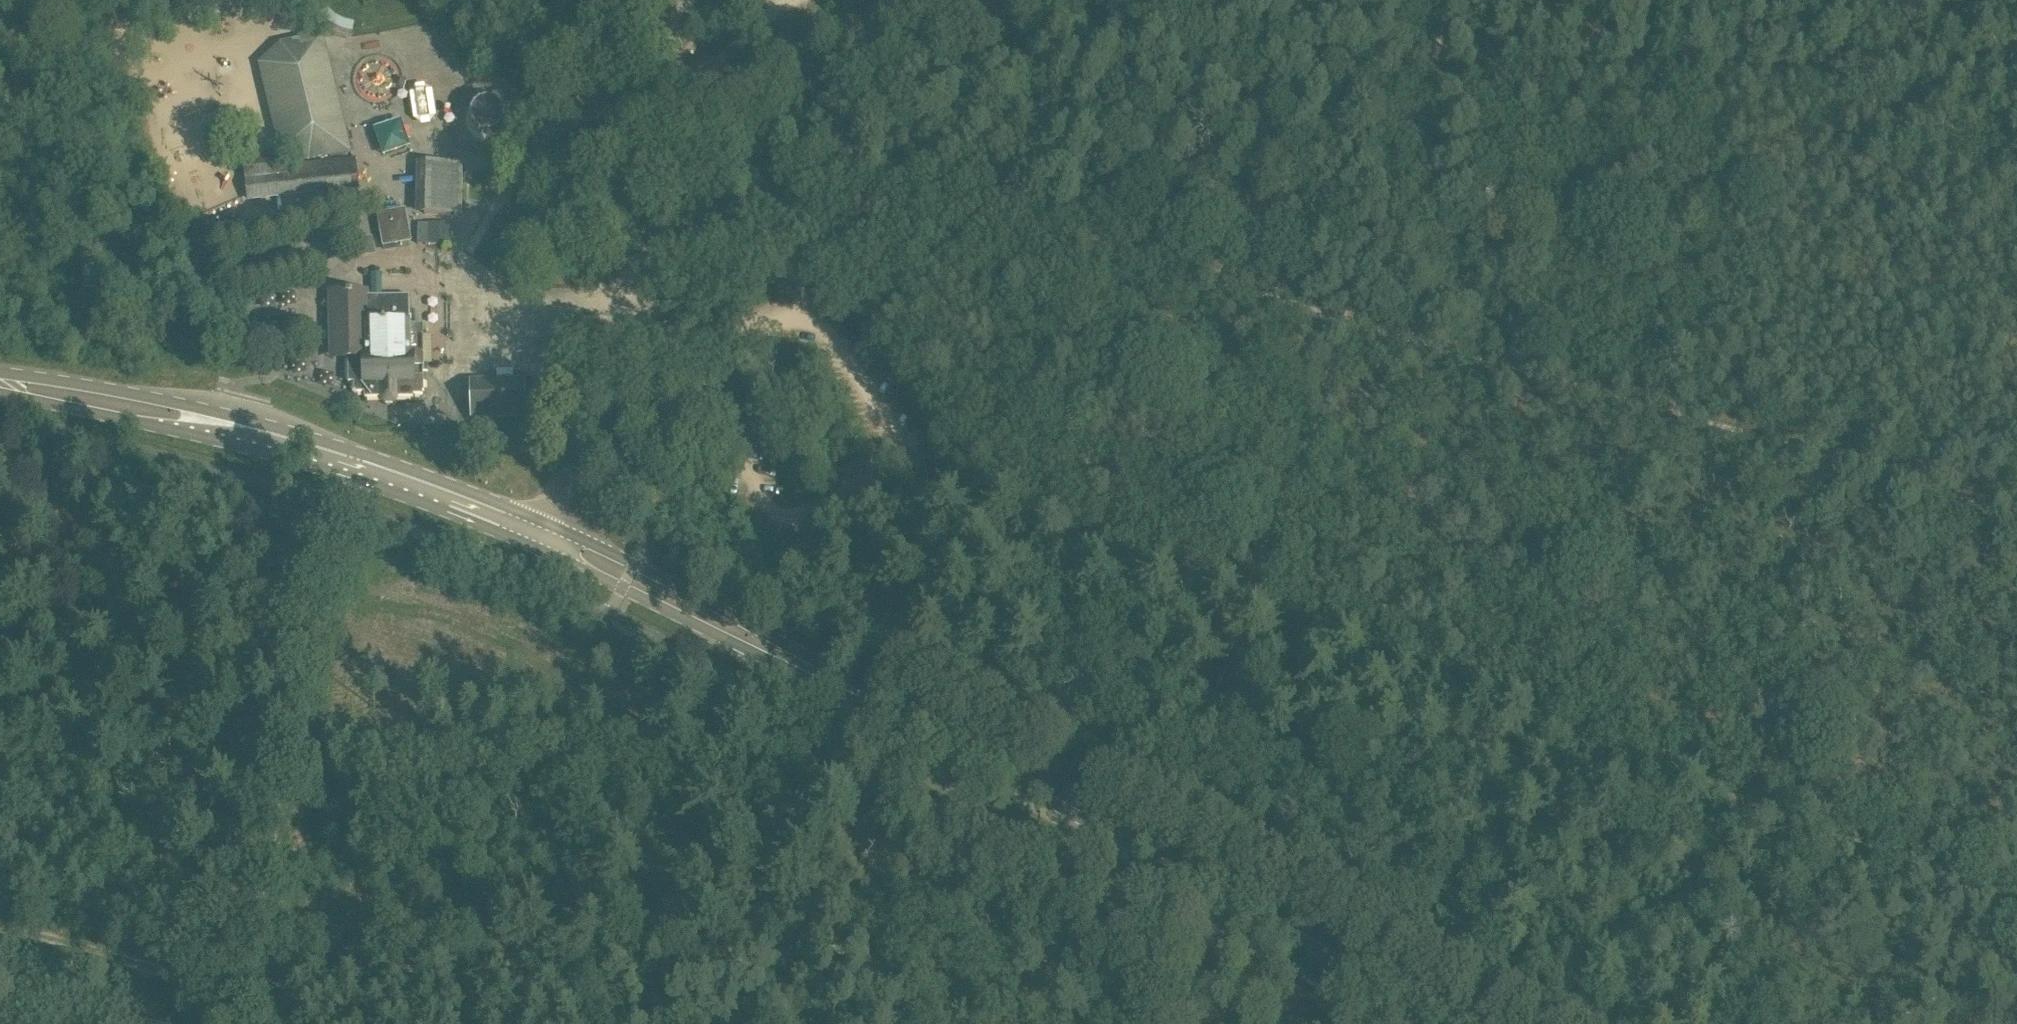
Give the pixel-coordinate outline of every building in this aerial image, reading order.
[(514,64),(502,60),(499,68),(510,73),(514,64)] [(459,214),(462,165),(427,164),(425,214),(459,214)] [(247,206),(360,191),(357,171),(275,182),(273,171),(244,174),(247,206)] [(405,211),(403,211),(402,196),(383,197),(385,215),(378,216),(384,247),(410,242),(405,211)] [(451,244),(452,226),(418,225),(417,244),(451,244)] [(422,393),(424,392),(423,325),(410,325),(409,297),(366,298),(366,294),(331,295),(333,359),(348,359),(348,382),(349,383),(354,384),(354,390),(358,393),(365,393),(366,398),(380,398),(381,401),(384,404),(394,404),(397,400),(397,398),(413,398),(413,396),(422,395),(422,393)] [(472,383),(473,418),(525,416),(525,403),(524,394),(524,381),(472,383)] [(524,394),(525,403),(534,403),(534,393),(524,394)]
